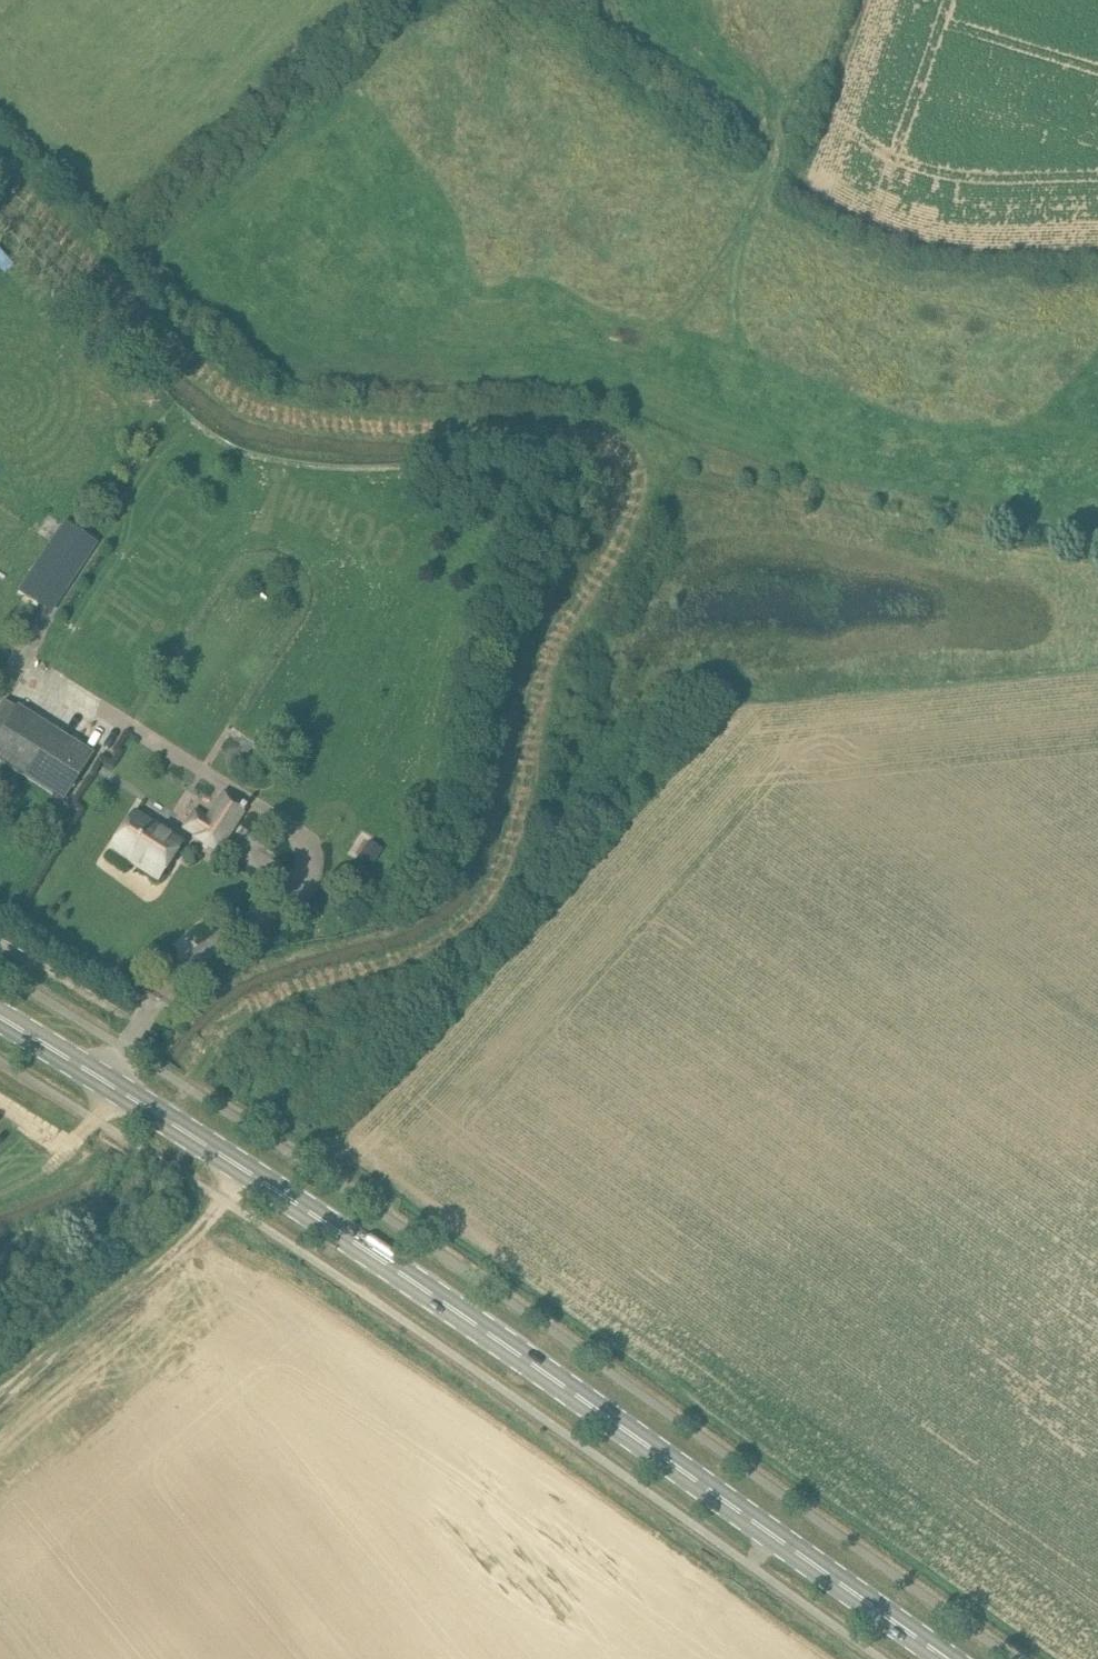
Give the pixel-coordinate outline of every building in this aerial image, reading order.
[(39,604),(83,536),(65,525),(21,592),(39,604)] [(75,783),(92,757),(17,709),(0,736),(0,761),(64,801),(75,783)] [(223,791),(192,839),(219,855),(250,808),(223,791)] [(182,845),(163,833),(134,814),(111,850),(159,880),(182,845)] [(357,860),(375,872),(388,852),(369,840),(357,860)]
